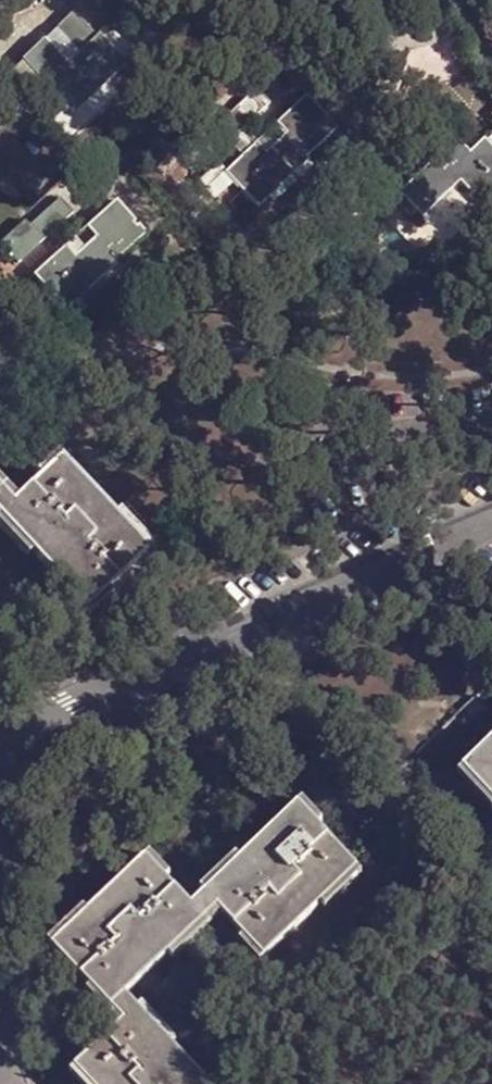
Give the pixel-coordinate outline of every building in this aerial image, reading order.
[(42,46),(27,61),(75,112),(123,66),(74,15),(54,31),(78,59),(66,73),(42,46)] [(252,89),(219,118),(233,133),(235,131),(247,145),(223,167),(255,203),(338,128),(306,92),(274,121),(285,134),(264,150),(242,125),(265,104),(252,89)] [(404,194),(425,220),(468,185),(490,207),(491,205),(491,144),(487,137),(472,151),(461,140),(404,194)] [(58,194),(28,221),(40,237),(71,211),(58,194)] [(67,244),(33,270),(63,307),(142,236),(111,203),(85,224),(95,237),(75,252),(67,244)] [(77,611),(145,553),(55,459),(4,501),(0,497),(0,531),(77,611)] [(491,811),(491,743),(458,775),(491,811)] [(124,996),(216,915),(262,960),(361,877),(303,814),(189,911),(143,864),(49,948),(116,1029),(73,1071),(84,1083),(199,1083),(124,996)]
